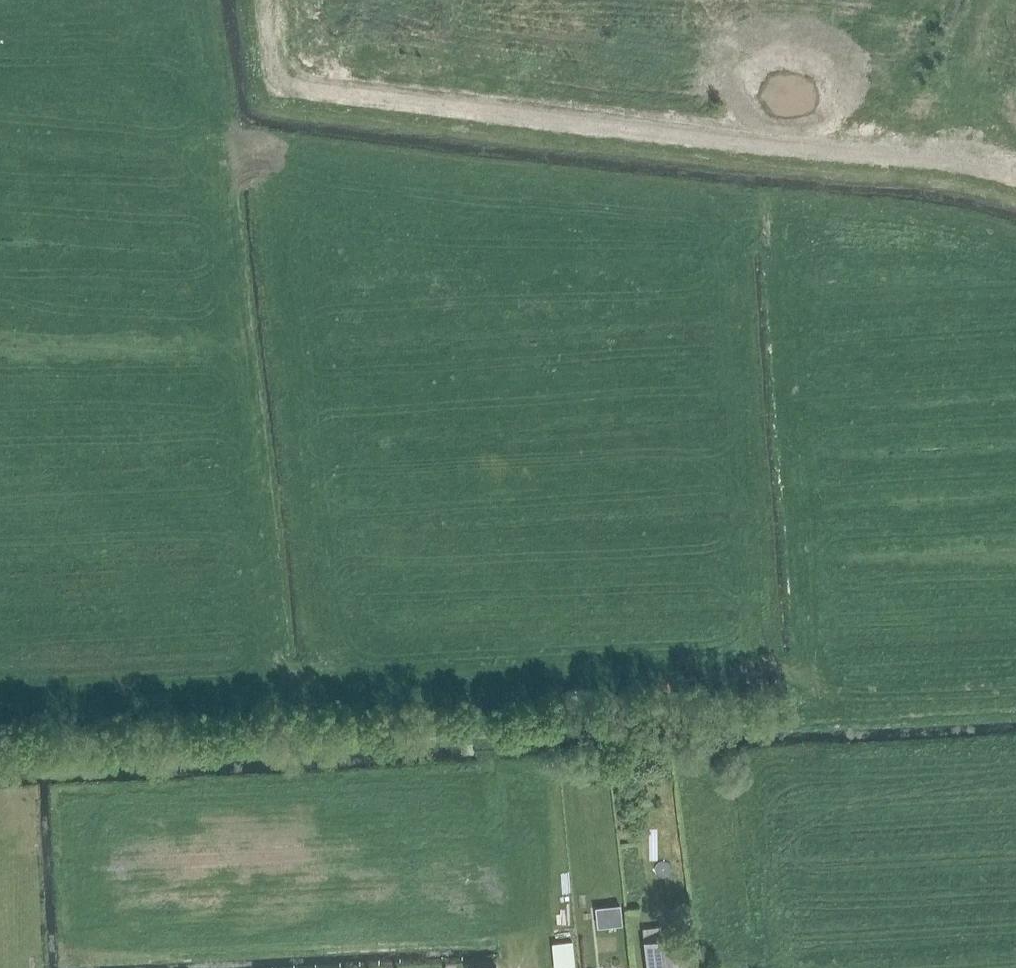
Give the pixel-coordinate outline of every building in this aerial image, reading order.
[(620,904),(595,907),(598,926),(622,923),(620,904)] [(647,967),(687,967),(682,935),(643,940),(647,967)] [(554,967),(555,967),(572,966),(569,940),(551,942),(554,967)]
